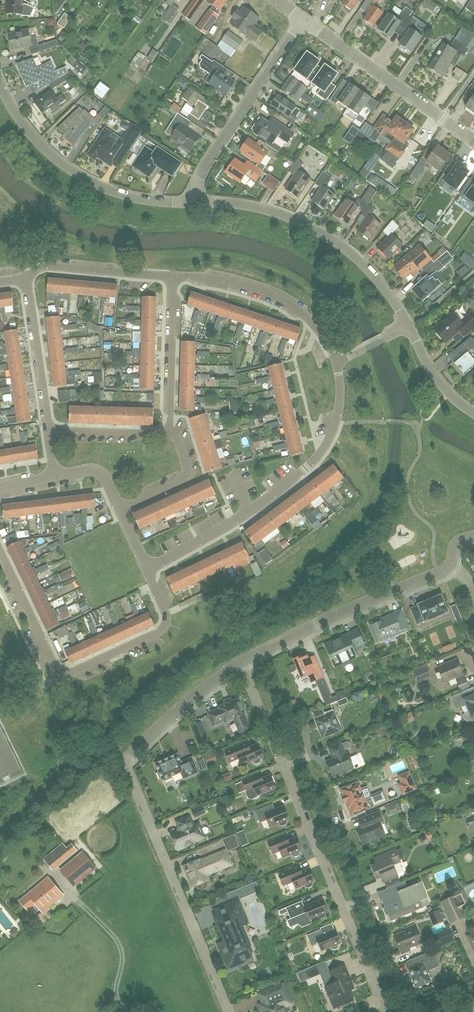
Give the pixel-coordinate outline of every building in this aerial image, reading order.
[(7,13),(22,14),(22,15),(31,16),(34,8),(25,3),(24,4),(23,4),(23,0),(7,0),(7,13)] [(65,2),(63,0),(59,0),(55,5),(56,11),(57,12),(65,2)] [(183,15),(190,20),(205,0),(194,0),(183,15)] [(201,22),(210,29),(219,16),(217,15),(225,5),(223,3),(226,0),(211,0),(208,3),(214,7),(211,10),(210,10),(201,22)] [(342,4),(351,10),(359,0),(345,0),(342,4)] [(361,7),(362,7),(366,1),(371,4),(366,12),(368,14),(364,19),(364,20),(374,27),(374,26),(383,13),(376,8),(379,5),(376,3),(378,0),(366,0),(361,7)] [(466,8),(473,14),(473,0),(471,0),(466,8)] [(179,8),(173,4),(172,6),(164,18),(170,22),(179,8)] [(231,24),(247,36),(248,35),(257,42),(263,34),(253,27),(260,18),(244,7),(241,11),(238,9),(232,17),(235,19),(231,24)] [(390,38),(394,31),(399,24),(404,27),(411,18),(410,17),(413,12),(406,7),(399,16),(392,11),(378,30),(382,33),(383,35),(386,37),(388,37),(390,38)] [(65,13),(56,26),(56,27),(62,31),(64,28),(64,29),(71,18),(65,13)] [(411,18),(404,27),(409,31),(400,45),(401,46),(402,48),(405,50),(407,50),(411,53),(425,33),(414,26),(417,22),(411,18)] [(57,40),(39,46),(37,37),(31,38),(29,29),(9,34),(12,50),(29,46),(30,49),(32,55),(48,50),(48,49),(59,46),(57,40)] [(437,55),(452,64),(455,66),(462,54),(464,55),(468,48),(473,51),(473,50),(473,33),(469,30),(462,42),(456,39),(451,47),(444,43),(437,55)] [(229,31),(222,41),(237,52),(244,41),(229,31)] [(211,42),(205,38),(198,48),(204,53),(211,42)] [(292,43),(287,52),(291,54),(297,45),(292,43)] [(225,66),(231,57),(219,48),(213,58),(225,66)] [(158,52),(154,49),(148,58),(153,61),(158,52)] [(136,71),(137,69),(137,70),(146,57),(139,52),(130,67),(136,71)] [(313,83),(317,77),(311,73),(320,61),(318,60),(319,59),(314,55),(312,56),(307,53),(295,71),(313,83)] [(208,58),(202,55),(200,58),(202,60),(200,64),(199,64),(201,68),(210,74),(205,81),(210,84),(227,95),(235,83),(221,74),(225,68),(214,60),(211,64),(207,60),(208,58)] [(451,65),(452,64),(437,55),(430,68),(444,76),(451,65)] [(44,87),(49,84),(59,79),(51,62),(38,68),(34,59),(25,62),(24,61),(22,62),(16,64),(27,87),(41,80),(44,87)] [(86,70),(76,61),(73,66),(83,74),(86,70)] [(329,87),(331,83),(338,74),(333,71),(334,69),(328,65),(327,67),(325,65),(317,77),(313,83),(321,89),(317,94),(326,101),(334,90),(329,87)] [(460,81),(466,72),(456,67),(456,68),(454,72),(456,73),(453,78),(460,81)] [(59,79),(49,84),(52,89),(70,79),(67,74),(59,79)] [(180,77),(176,83),(185,89),(189,83),(180,77)] [(299,102),(308,89),(291,77),(282,90),(299,102)] [(338,102),(348,109),(360,91),(350,84),(344,92),(341,93),(337,90),(330,100),(336,105),(338,102)] [(202,115),(211,121),(215,115),(207,109),(208,107),(205,105),(208,100),(190,87),(183,98),(188,102),(182,110),(190,114),(199,120),(202,115)] [(54,113),(62,108),(60,105),(66,100),(62,94),(57,98),(51,90),(35,102),(43,113),(50,108),(54,113)] [(360,127),(370,112),(365,109),(365,106),(371,98),(360,91),(348,109),(344,115),(355,121),(354,123),(360,127)] [(283,112),(281,115),(294,124),(298,118),(291,114),(296,107),(278,95),(272,105),(283,112)] [(305,112),(309,115),(315,119),(321,111),(310,104),(305,112)] [(106,106),(99,114),(94,119),(80,107),(58,128),(65,134),(63,136),(74,145),(84,132),(91,138),(104,118),(111,109),(106,106)] [(191,151),(200,136),(187,128),(191,122),(178,113),(170,126),(177,131),(172,138),(191,151)] [(386,149),(387,150),(405,124),(402,121),(403,120),(399,117),(398,118),(397,117),(394,121),(385,115),(375,128),(367,122),(360,131),(375,143),(381,135),(391,142),(386,149)] [(254,129),(255,130),(254,131),(273,144),(278,136),(288,143),(294,134),(271,119),(268,123),(262,120),(261,121),(260,120),(254,129)] [(382,159),(370,176),(370,177),(366,183),(377,190),(380,184),(381,183),(409,145),(405,143),(414,130),(413,129),(414,127),(410,125),(409,126),(405,124),(387,150),(388,150),(382,159)] [(118,168),(125,157),(136,141),(143,131),(134,125),(123,141),(120,139),(120,138),(113,133),(112,134),(105,129),(89,154),(96,159),(97,157),(111,166),(111,164),(118,168)] [(297,126),(295,130),(303,136),(306,131),(297,126)] [(263,148),(257,144),(249,139),(241,151),(260,164),(266,155),(274,161),(279,153),(266,144),(263,148)] [(145,146),(139,156),(132,166),(150,178),(157,166),(173,177),(182,163),(158,147),(154,152),(145,146)] [(438,147),(437,149),(429,160),(423,156),(419,161),(420,162),(411,175),(417,179),(426,167),(431,171),(434,166),(440,170),(450,156),(438,147)] [(256,182),(263,171),(248,161),(244,166),(235,160),(227,173),(241,182),(246,175),(256,182)] [(289,172),(290,172),(294,175),(285,189),(299,198),(312,180),(298,170),(303,163),(298,160),(289,172)] [(444,173),(437,183),(442,187),(446,182),(456,190),(469,172),(464,168),(465,167),(459,162),(448,177),(444,173)] [(359,174),(366,179),(371,171),(364,166),(359,174)] [(324,171),(315,184),(321,188),(312,201),(326,210),(336,195),(326,188),(333,177),(324,171)] [(271,177),(265,185),(274,191),(280,182),(271,177)] [(460,195),(473,205),(473,186),(472,188),(467,185),(460,195)] [(348,224),(358,209),(363,202),(364,202),(368,205),(377,191),(372,188),(362,201),(358,198),(355,204),(346,199),(335,215),(348,224)] [(376,209),(369,205),(362,215),(367,218),(358,231),(370,240),(381,224),(371,217),(376,209)] [(439,234),(455,245),(464,232),(448,220),(439,234)] [(399,227),(393,221),(384,232),(389,237),(378,248),(389,259),(403,245),(392,234),(399,227)] [(423,226),(432,232),(436,227),(427,221),(423,226)] [(423,263),(428,268),(435,262),(421,246),(395,267),(398,270),(397,272),(401,277),(404,277),(405,278),(415,269),(416,270),(423,264),(423,263)] [(435,262),(428,268),(420,274),(424,278),(412,289),(422,302),(447,280),(439,272),(454,259),(448,251),(437,261),(435,262)] [(53,295),(57,295),(59,296),(60,279),(49,278),(47,292),(53,292),(53,295)] [(59,296),(61,296),(64,296),(65,294),(70,294),(72,281),(60,279),(59,296)] [(70,294),(71,294),(82,295),(83,282),(72,281),(70,294)] [(95,283),(83,282),(82,295),(93,296),(95,283)] [(106,284),(101,283),(95,283),(93,296),(105,297),(106,284)] [(117,285),(106,284),(105,297),(116,298),(117,285)] [(7,309),(7,307),(14,306),(12,292),(1,294),(3,310),(5,309),(7,309)] [(188,305),(199,309),(203,296),(192,292),(188,302),(188,305)] [(203,296),(199,309),(210,313),(214,300),(203,296)] [(157,309),(157,297),(143,297),(143,308),(157,309)] [(214,300),(210,313),(219,316),(221,316),(225,303),(214,300)] [(225,303),(221,316),(232,320),(236,307),(225,303)] [(236,307),(232,320),(242,323),(247,311),(236,307)] [(156,320),(157,309),(143,308),(142,320),(156,320)] [(247,311),(242,323),(253,327),(258,314),(247,311)] [(473,326),(473,319),(470,314),(460,322),(453,313),(434,329),(445,342),(460,330),(464,335),(473,326)] [(258,314),(253,327),(264,331),(269,318),(258,314)] [(48,329),(61,328),(60,316),(47,318),(48,329)] [(264,331),(263,333),(265,334),(268,335),(269,332),(275,334),(280,321),(269,318),(264,331)] [(156,332),(156,320),(142,320),(142,332),(156,332)] [(280,321),(275,334),(280,336),(279,339),(282,340),(285,341),(286,340),(286,338),(290,325),(280,321)] [(290,325),(286,338),(297,342),(301,329),(290,325)] [(61,328),(48,329),(49,341),(62,339),(62,332),(61,328)] [(20,341),(18,330),(5,332),(6,343),(20,341)] [(156,332),(142,332),(142,343),(156,343),(156,332)] [(462,370),(465,373),(473,365),(473,359),(468,352),(473,347),(473,341),(471,337),(455,351),(453,349),(450,351),(452,353),(449,356),(455,364),(456,363),(460,368),(459,368),(461,370),(462,370)] [(62,339),(49,341),(50,352),(63,351),(62,340),(62,339)] [(20,341),(6,343),(8,354),(22,352),(20,341)] [(195,353),(196,343),(196,342),(182,341),(182,353),(195,353)] [(139,355),(155,355),(156,343),(142,343),(142,349),(139,349),(139,355)] [(63,351),(50,352),(51,364),(65,362),(63,351)] [(22,352),(8,354),(10,366),(23,364),(22,352)] [(182,353),(181,364),(195,365),(195,353),(182,353)] [(155,367),(155,355),(139,355),(139,357),(139,361),(141,361),(141,366),(155,367)] [(65,362),(51,364),(52,375),(66,374),(68,374),(68,370),(65,370),(65,362)] [(285,375),(282,363),(269,367),(271,378),(285,375)] [(23,364),(10,366),(11,377),(25,375),(23,364)] [(195,365),(181,364),(181,376),(195,376),(195,365)] [(155,378),(155,367),(141,366),(141,378),(155,378)] [(68,374),(66,374),(52,375),(53,387),(76,384),(76,378),(69,379),(68,374)] [(25,375),(11,377),(13,389),(27,387),(25,375)] [(287,386),(285,375),(271,378),(274,389),(287,386)] [(194,388),(195,376),(181,376),(181,388),(194,388)] [(139,378),(139,380),(139,383),(141,383),(141,389),(154,390),(155,378),(141,378),(139,378)] [(290,397),(287,386),(274,389),(277,400),(290,397)] [(27,387),(13,389),(15,399),(15,400),(28,398),(27,387)] [(194,388),(181,388),(180,399),(194,400),(194,388)] [(293,408),(290,397),(277,400),(280,411),(293,408)] [(28,398),(15,400),(16,412),(30,410),(28,398)] [(209,398),(203,398),(203,402),(205,402),(204,407),(213,407),(214,400),(209,400),(209,398)] [(197,400),(194,400),(180,399),(180,411),(201,411),(201,405),(197,405),(197,402),(197,400)] [(86,423),(97,423),(98,407),(70,406),(69,422),(82,423),(82,419),(86,419),(86,423)] [(114,424),(125,424),(126,408),(98,407),(97,423),(110,424),(110,420),(114,420),(114,424)] [(154,409),(126,408),(125,424),(137,425),(138,421),(142,421),(141,425),(153,425),(154,409)] [(282,423),(296,419),(293,408),(280,411),(281,417),(279,418),(280,421),(280,423),(282,423)] [(11,424),(32,421),(30,410),(16,412),(17,417),(10,418),(11,424)] [(194,434),(198,446),(214,441),(205,414),(189,419),(193,430),(196,429),(198,433),(194,434)] [(255,418),(248,420),(250,427),(257,425),(255,418)] [(298,431),(296,419),(282,423),(285,434),(298,431)] [(13,429),(4,429),(4,437),(13,437),(13,429)] [(301,442),(298,431),(285,434),(288,445),(301,442)] [(25,447),(27,460),(38,458),(35,440),(28,441),(29,446),(25,447)] [(222,468),(214,441),(198,446),(201,456),(204,455),(206,459),(202,460),(206,472),(222,468)] [(304,453),(301,442),(288,445),(291,456),(304,453)] [(27,460),(25,447),(14,449),(16,462),(27,460)] [(2,450),(4,464),(16,462),(14,449),(7,450),(7,448),(4,448),(2,449),(2,450)] [(314,481),(312,482),(322,495),(344,478),(334,465),(333,466),(325,472),(328,477),(325,480),(321,475),(314,481)] [(199,485),(184,491),(191,506),(216,495),(210,480),(209,480),(202,483),(205,489),(201,490),(199,485)] [(291,498),(290,499),(299,512),(322,495),(312,482),(311,483),(302,489),(306,494),(303,496),(299,491),(291,498)] [(170,498),(159,503),(166,518),(191,506),(184,491),(173,496),(176,502),(172,503),(170,498)] [(334,508),(342,503),(335,493),(328,497),(334,508)] [(94,494),(83,495),(84,509),(96,507),(94,494)] [(83,495),(71,497),(73,510),(84,509),(83,495)] [(71,497),(60,498),(62,512),(73,510),(71,497)] [(60,498),(48,500),(50,513),(62,512),(60,498)] [(269,515),(267,516),(277,529),(290,519),(293,517),(299,512),(290,499),(289,500),(280,506),(284,511),(281,513),(277,508),(269,515)] [(48,500),(37,501),(39,515),(50,513),(48,500)] [(37,501),(26,503),(27,516),(35,515),(39,515),(37,501)] [(26,503),(14,504),(16,517),(27,516),(26,503)] [(144,509),(133,514),(140,529),(141,529),(166,518),(159,503),(148,508),(151,513),(147,515),(144,509)] [(14,504),(3,505),(3,506),(4,519),(11,518),(11,521),(14,520),(16,520),(16,517),(14,504)] [(247,531),(245,532),(255,545),(262,540),(277,529),(267,516),(258,523),(262,527),(259,530),(255,525),(247,531)] [(6,537),(9,543),(18,538),(17,532),(16,520),(14,520),(15,532),(6,537)] [(320,521),(314,526),(318,531),(324,526),(320,521)] [(19,541),(7,547),(12,557),(26,551),(25,548),(24,546),(22,547),(19,541)] [(219,554),(218,555),(225,569),(233,565),(248,558),(250,557),(243,543),(232,548),(234,553),(231,555),(228,550),(219,554)] [(262,548),(256,552),(263,562),(266,565),(272,561),(269,557),(262,548)] [(12,557),(17,568),(29,562),(26,556),(28,555),(27,553),(26,551),(12,557)] [(193,566),(192,567),(199,581),(225,569),(218,555),(216,555),(207,560),(209,565),(206,567),(203,562),(193,566)] [(29,562),(17,568),(22,578),(36,571),(35,569),(34,567),(32,568),(29,562)] [(263,575),(257,562),(251,565),(257,578),(263,575)] [(168,578),(167,579),(174,593),(191,585),(199,581),(192,567),(191,567),(182,572),(184,577),(181,579),(178,573),(168,578)] [(22,578),(27,589),(39,583),(36,577),(38,576),(37,573),(36,571),(22,578)] [(39,583),(27,589),(32,599),(44,593),(46,592),(45,590),(44,588),(42,589),(39,583)] [(141,592),(134,595),(140,608),(147,605),(141,592)] [(32,599),(37,609),(49,604),(44,593),(32,599)] [(449,612),(448,611),(447,608),(448,608),(449,608),(449,607),(447,608),(442,596),(442,595),(441,595),(441,596),(419,605),(419,604),(418,605),(419,606),(411,609),(417,624),(425,621),(425,622),(449,612)] [(87,612),(92,609),(89,602),(83,605),(87,612)] [(52,609),(49,604),(37,609),(42,620),(56,613),(55,611),(54,609),(52,609)] [(395,614),(394,614),(395,617),(390,619),(389,616),(371,624),(378,642),(402,632),(409,629),(401,611),(400,612),(396,614),(395,614)] [(47,630),(59,624),(56,618),(58,617),(57,615),(56,613),(42,620),(47,630)] [(144,630),(155,625),(149,613),(139,618),(144,630)] [(144,630),(139,618),(128,622),(134,635),(144,630)] [(134,635),(128,622),(118,627),(123,640),(134,635)] [(68,635),(70,634),(66,626),(56,630),(54,631),(56,637),(58,636),(60,639),(65,637),(68,635)] [(123,640),(118,627),(107,632),(113,644),(123,640)] [(364,643),(359,630),(348,635),(346,635),(342,637),(341,638),(334,641),(333,641),(327,644),(326,646),(335,666),(357,656),(354,648),(364,643)] [(113,644),(107,632),(97,637),(102,649),(113,644)] [(70,634),(68,635),(73,645),(75,644),(78,643),(75,638),(73,633),(70,634)] [(102,649),(97,637),(86,642),(92,654),(102,649)] [(82,659),(92,654),(86,642),(76,647),(82,659)] [(76,647),(75,644),(73,645),(71,646),(72,648),(65,651),(70,661),(71,664),(82,659),(76,647)] [(447,653),(457,650),(455,645),(446,647),(447,653)] [(307,654),(294,660),(297,666),(299,670),(302,678),(308,676),(311,682),(316,680),(327,706),(337,702),(337,701),(338,701),(336,696),(332,698),(323,677),(319,666),(315,658),(315,656),(314,657),(309,659),(307,654)] [(444,683),(456,678),(459,685),(466,683),(463,675),(464,675),(457,659),(438,667),(444,683)] [(420,676),(427,673),(425,667),(414,672),(419,683),(422,681),(420,676)] [(430,678),(427,673),(420,676),(422,681),(430,678)] [(456,709),(466,705),(469,712),(465,714),(464,716),(466,720),(468,721),(472,719),(473,721),(473,720),(473,695),(467,698),(464,692),(452,697),(456,709)] [(338,701),(337,701),(337,702),(339,706),(347,703),(345,698),(339,701),(338,701)] [(220,709),(209,713),(214,725),(225,721),(225,722),(234,718),(240,732),(250,728),(244,714),(245,714),(239,699),(232,702),(230,699),(231,702),(227,704),(226,701),(225,701),(226,704),(219,707),(220,709)] [(293,710),(301,706),(298,700),(291,703),(293,710)] [(333,710),(324,713),(325,715),(315,719),(323,738),(342,730),(339,724),(340,724),(337,716),(336,717),(333,710)] [(191,726),(194,733),(202,730),(199,722),(191,726)] [(329,748),(333,756),(334,756),(335,759),(327,762),(332,775),(346,769),(347,771),(354,768),(353,766),(348,753),(346,754),(344,751),(351,748),(348,741),(341,744),(341,743),(329,748)] [(242,765),(253,761),(253,762),(253,763),(254,763),(255,764),(256,764),(257,764),(258,764),(259,763),(260,763),(260,762),(261,762),(261,761),(261,760),(261,759),(261,758),(263,757),(258,744),(250,748),(247,742),(225,751),(230,762),(239,758),(242,765)] [(184,779),(199,772),(192,758),(181,762),(178,755),(178,754),(177,754),(156,763),(156,764),(159,772),(158,773),(160,779),(162,778),(163,780),(162,780),(163,780),(164,780),(163,780),(165,779),(165,781),(172,778),(172,776),(181,772),(184,779)] [(198,762),(202,771),(207,769),(203,760),(198,762)] [(260,773),(256,775),(243,780),(247,791),(245,792),(247,797),(249,799),(251,800),(253,799),(259,797),(258,795),(265,792),(266,793),(266,794),(267,794),(268,795),(269,795),(270,795),(271,795),(272,794),(273,794),(273,793),(274,793),(274,792),(274,791),(274,790),(274,789),(276,788),(274,783),(275,782),(273,776),(271,776),(271,775),(263,779),(260,773)] [(405,781),(401,782),(399,783),(403,794),(416,789),(412,779),(406,782),(405,781)] [(344,797),(345,800),(346,802),(345,802),(345,803),(346,802),(349,809),(352,815),(368,808),(374,806),(387,801),(383,791),(370,797),(372,800),(366,803),(366,802),(364,798),(362,799),(359,792),(362,791),(358,782),(340,790),(343,796),(342,797),(343,797),(344,797)] [(196,817),(207,812),(204,806),(193,810),(196,817)] [(270,827),(278,823),(279,824),(279,825),(280,825),(280,826),(281,826),(282,826),(283,826),(284,826),(285,825),(286,825),(286,824),(287,824),(287,823),(287,822),(287,821),(287,820),(289,819),(284,806),(272,811),(269,806),(255,811),(260,823),(267,820),(270,827)] [(379,812),(363,819),(358,821),(361,827),(357,829),(363,844),(370,841),(371,843),(373,844),(377,842),(378,840),(377,838),(382,836),(380,830),(381,829),(382,827),(380,823),(383,822),(379,812)] [(178,849),(178,848),(185,846),(185,847),(194,843),(194,842),(205,837),(199,823),(193,826),(189,816),(177,821),(180,828),(179,832),(172,834),(171,834),(178,849)] [(418,818),(408,822),(412,830),(422,827),(418,818)] [(240,846),(235,834),(223,840),(228,851),(240,846)] [(283,858),(291,854),(292,855),(292,856),(293,856),(294,857),(295,857),(296,857),(297,857),(298,856),(299,855),(300,855),(300,854),(300,853),(300,852),(300,851),(302,850),(296,837),(289,841),(286,835),(268,842),(273,853),(280,850),(283,858)] [(58,850),(47,860),(56,871),(80,850),(74,843),(61,854),(58,850)] [(400,860),(404,858),(401,849),(396,851),(396,850),(374,859),(376,865),(372,866),(378,879),(381,877),(383,883),(398,877),(396,871),(393,864),(400,861),(400,860)] [(61,871),(74,888),(97,869),(83,852),(61,871)] [(230,864),(225,852),(200,862),(200,860),(199,860),(199,861),(195,863),(195,862),(185,866),(193,887),(197,885),(199,888),(202,890),(207,888),(208,885),(207,881),(208,880),(205,874),(230,864)] [(296,889),(304,885),(305,886),(305,887),(306,887),(307,888),(308,888),(309,888),(310,888),(311,888),(311,887),(312,886),(313,885),(313,884),(313,883),(313,882),(315,881),(309,868),(302,872),(299,866),(279,874),(284,886),(294,882),(296,889)] [(20,901),(22,904),(29,912),(36,905),(43,913),(63,895),(48,877),(20,901)] [(216,899),(218,904),(239,896),(240,899),(260,891),(256,882),(216,899)] [(403,882),(385,889),(386,890),(388,894),(388,896),(382,899),(381,901),(381,902),(384,908),(383,908),(386,915),(388,915),(391,921),(417,910),(413,901),(416,899),(420,901),(428,898),(421,882),(406,889),(403,882)] [(458,899),(465,896),(462,891),(455,894),(456,896),(441,903),(451,924),(466,917),(458,899)] [(311,919),(317,916),(318,917),(318,918),(319,918),(320,919),(321,919),(322,919),(323,919),(324,919),(324,918),(325,917),(326,916),(326,915),(326,914),(326,913),(328,912),(322,899),(305,907),(302,901),(279,911),(281,915),(288,912),(291,920),(294,919),(303,926),(312,922),(311,919)] [(217,944),(225,961),(233,958),(236,966),(244,963),(243,960),(253,956),(240,926),(247,923),(238,902),(214,912),(214,910),(213,910),(226,942),(222,944),(222,942),(217,944)] [(256,916),(261,935),(270,932),(263,906),(259,907),(261,915),(256,916)] [(429,914),(433,926),(445,921),(440,910),(429,914)] [(422,943),(415,925),(405,929),(407,933),(396,938),(402,954),(410,951),(409,948),(422,943)] [(322,951),(330,947),(331,948),(331,949),(332,949),(332,950),(333,950),(334,950),(335,950),(336,950),(337,950),(337,949),(338,948),(339,947),(339,946),(339,945),(339,944),(340,943),(335,930),(323,935),(321,930),(307,935),(312,947),(319,944),(322,951)] [(455,941),(450,930),(438,935),(443,947),(455,941)] [(437,949),(411,960),(413,967),(409,969),(416,988),(431,981),(427,971),(429,970),(431,967),(430,965),(438,961),(434,951),(437,949)] [(350,990),(354,989),(349,977),(349,978),(347,973),(348,973),(347,971),(346,972),(345,967),(345,965),(329,972),(325,961),(316,965),(326,987),(335,1009),(343,1005),(344,1006),(348,1004),(348,1003),(354,1001),(350,990)] [(308,979),(304,970),(297,973),(301,982),(308,979)] [(261,1008),(263,1011),(286,1011),(281,1000),(289,997),(283,984),(268,991),(273,1003),(261,1008)]
